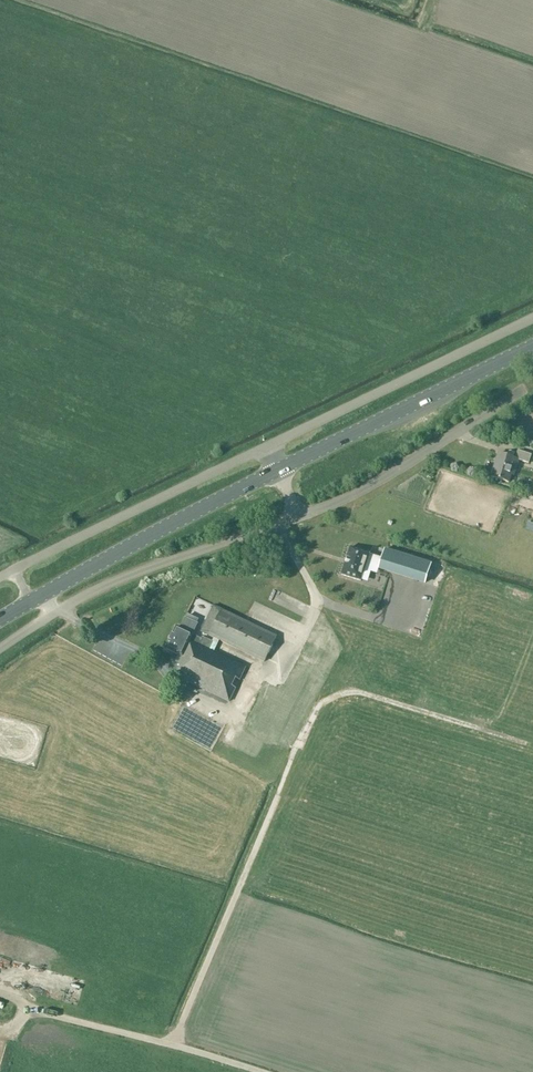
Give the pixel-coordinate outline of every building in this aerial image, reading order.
[(532,456),(518,451),(515,459),(499,453),(491,477),(508,482),(511,476),(513,476),(518,460),(529,464),(532,456)] [(431,564),(384,549),(382,558),(369,554),(369,553),(350,547),(341,575),(367,583),(370,574),(376,576),(379,568),(425,583),(431,564)] [(456,580),(458,572),(440,569),(439,577),(456,580)] [(273,594),(270,600),(279,604),(282,598),(273,594)] [(275,634),(222,609),(210,635),(263,660),(275,634)] [(180,667),(176,677),(229,702),(245,667),(209,650),(213,642),(202,637),(201,639),(193,635),(176,627),(166,649),(182,656),(177,666),(180,667)] [(233,650),(231,654),(241,658),(243,654),(233,650)] [(315,690),(324,675),(317,671),(309,686),(315,690)] [(178,717),(170,726),(176,733),(185,724),(178,717)] [(11,936),(0,934),(0,952),(9,953),(11,936)]
